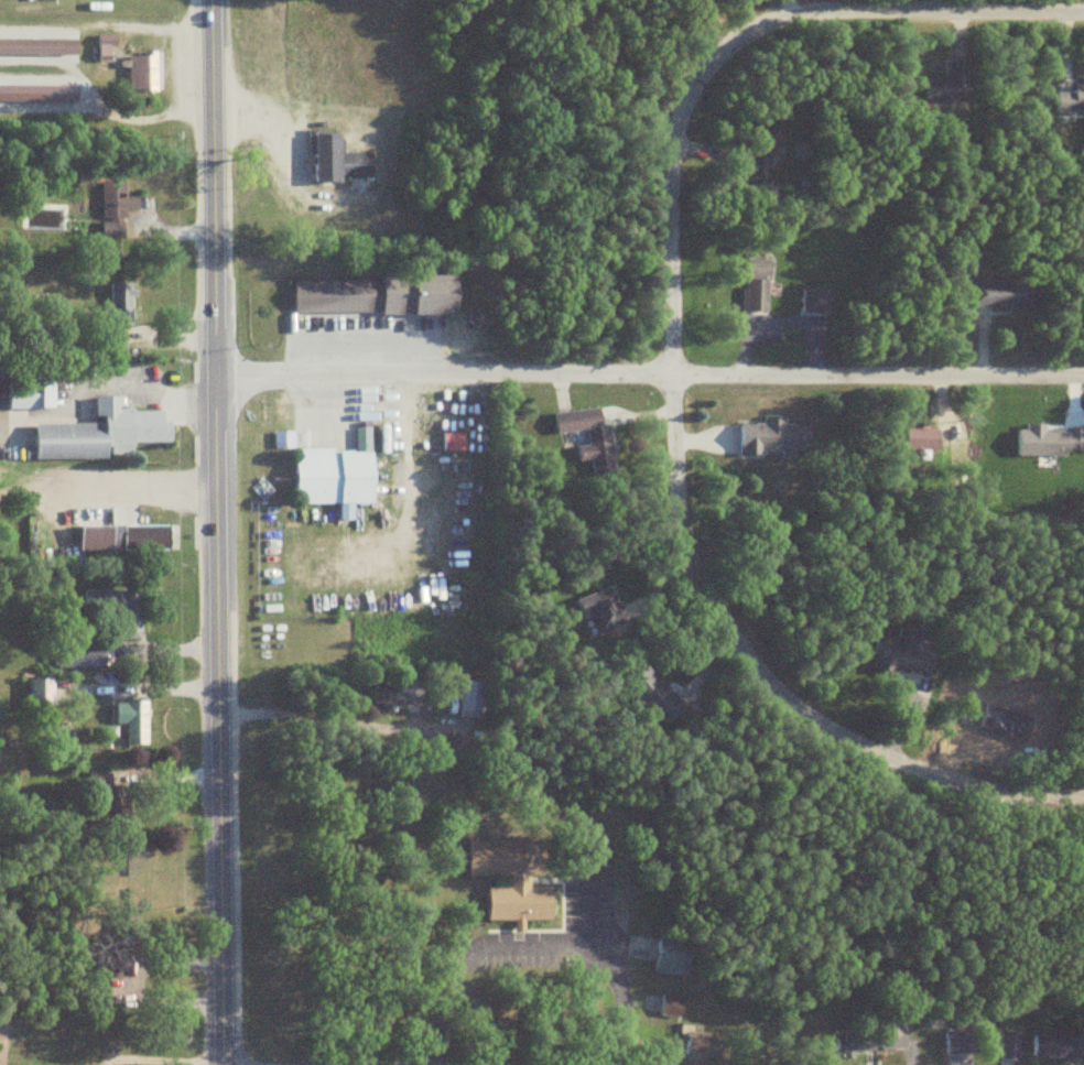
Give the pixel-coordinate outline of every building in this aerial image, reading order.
[(0,37),(0,59),(75,59),(75,38),(0,37)] [(155,50),(128,50),(128,89),(155,89),(155,50)] [(966,59),(942,59),(942,100),(966,100),(966,59)] [(1053,91),(1053,109),(1083,109),(1083,82),(1071,82),(1071,91),(1053,91)] [(0,84),(0,101),(75,101),(75,84),(0,84)] [(369,151),(338,151),(338,130),(310,130),(310,177),(369,177),(369,151)] [(123,179),(99,180),(100,238),(135,237),(135,196),(124,196),(123,179)] [(768,258),(743,257),(742,310),(766,311),(768,258)] [(293,278),(293,312),(413,312),(413,278),(293,278)] [(131,282),(108,282),(108,320),(131,320),(131,282)] [(800,313),(828,313),(828,288),(800,288),(800,313)] [(8,382),(8,409),(54,409),(54,382),(8,382)] [(34,424),(35,448),(26,448),(26,459),(108,458),(108,444),(171,443),(171,421),(163,421),(163,409),(123,410),(123,396),(94,396),(95,423),(34,424)] [(586,430),(589,456),(609,453),(607,429),(602,430),(600,407),(554,412),(556,433),(586,430)] [(736,421),(735,449),(779,450),(779,458),(794,458),(794,449),(806,450),(806,422),(736,421)] [(935,428),(901,428),(901,449),(935,449),(935,428)] [(295,449),(296,504),(374,502),(373,448),(295,449)] [(80,550),(112,550),(112,525),(80,525),(80,550)] [(625,622),(609,585),(576,599),(591,636),(625,622)] [(84,590),(85,632),(135,631),(135,589),(84,590)] [(892,654),(892,679),(912,679),(912,676),(930,675),(929,653),(892,654)] [(646,665),(627,679),(656,721),(676,707),(646,665)] [(51,679),(30,679),(30,708),(51,708),(51,679)] [(458,680),(458,716),(483,716),(483,680),(458,680)] [(375,704),(413,704),(413,684),(375,684),(375,704)] [(126,744),(147,744),(147,699),(116,699),(116,724),(126,724),(126,744)] [(467,841),(467,875),(507,876),(507,888),(488,888),(487,921),(515,921),(515,930),(522,930),(522,920),(552,920),(552,887),(529,887),(529,875),(540,876),(541,842),(467,841)] [(691,942),(658,938),(654,974),(686,978),(691,942)] [(679,1057),(716,1057),(717,1033),(699,1033),(699,1025),(680,1025),(679,1057)] [(971,1031),(942,1031),(942,1055),(971,1055),(971,1031)] [(874,1052),(872,1033),(837,1037),(839,1056),(874,1052)] [(1020,1059),(1021,1034),(1000,1033),(999,1058),(1020,1059)] [(1033,1034),(1033,1058),(1083,1058),(1083,1034),(1033,1034)]
